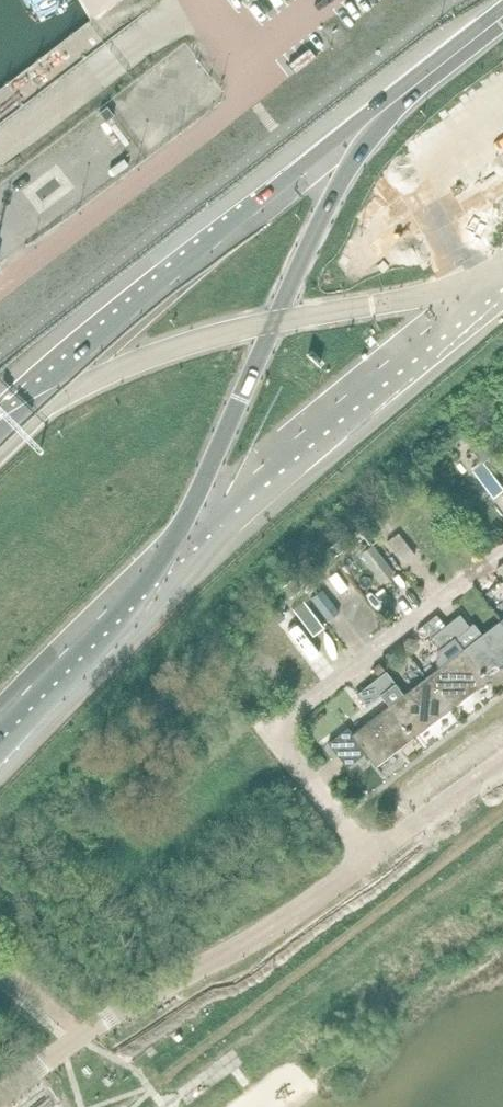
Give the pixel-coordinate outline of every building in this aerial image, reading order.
[(32,17),(61,0),(22,0),(32,17)] [(330,11),(344,28),(365,11),(356,0),(343,0),(330,11)] [(100,112),(107,121),(115,115),(108,106),(100,112)] [(62,142),(85,129),(79,120),(57,133),(62,142)] [(54,139),(32,152),(38,162),(60,148),(54,139)] [(483,463),(474,470),(494,497),(502,490),(502,487),(485,463),(494,455),(477,434),(466,442),(483,463)] [(399,533),(388,542),(406,563),(417,555),(399,533)] [(348,547),(342,539),(330,548),(336,556),(348,547)] [(362,553),(384,582),(396,573),(373,544),(362,553)] [(291,579),(283,586),(291,597),(300,590),(291,579)] [(311,598),(329,621),(342,610),(324,588),(311,598)] [(293,608),(315,635),(325,627),(304,599),(293,608)] [(470,627),(460,613),(445,625),(455,636),(464,647),(488,679),(502,668),(502,621),(501,619),(483,633),(475,623),(470,627)] [(440,648),(455,636),(445,625),(431,636),(440,648)] [(451,708),(488,679),(464,647),(455,636),(440,648),(436,651),(436,663),(438,666),(427,676),(451,708)] [(379,672),(386,667),(381,661),(374,666),(379,672)] [(427,676),(404,693),(386,671),(372,681),(382,694),(390,704),(414,736),(451,708),(427,676)] [(367,706),(382,694),(372,681),(357,693),(367,706)] [(376,765),(414,736),(390,704),(353,733),(348,727),(328,743),(347,768),(366,753),(376,765)]
